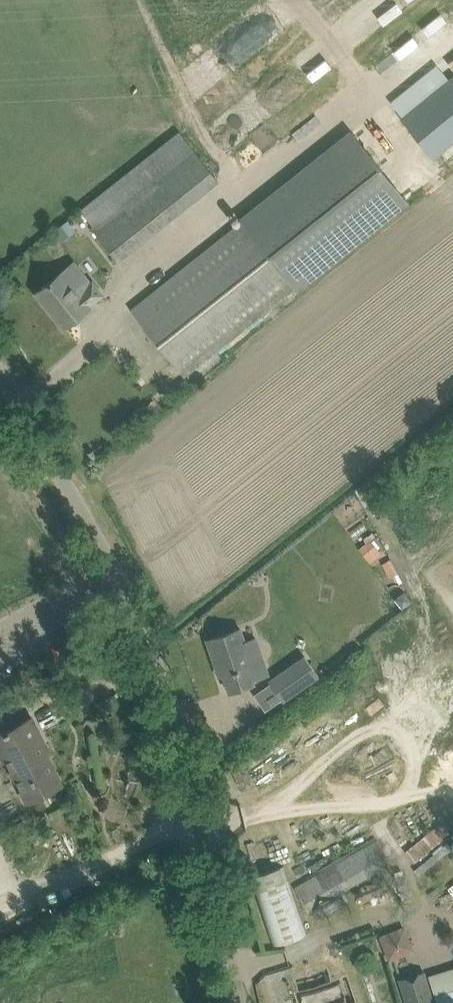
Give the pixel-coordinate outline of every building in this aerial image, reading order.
[(404,119),(433,156),(452,139),(452,79),(404,119)] [(131,309),(184,376),(295,287),(296,288),(407,199),(352,132),(242,220),(242,221),(131,309)] [(117,259),(142,239),(105,191),(81,210),(94,226),(92,227),(117,259)] [(68,220),(55,229),(62,238),(74,229),(68,220)] [(61,271),(35,292),(64,327),(89,306),(88,305),(102,293),(92,281),(90,283),(73,262),(61,271)] [(256,635),(244,639),(240,628),(226,633),(207,639),(217,671),(222,669),(229,691),(254,682),(252,678),(269,672),(256,635)] [(304,655),(269,680),(282,700),(318,675),(304,655)] [(48,749),(31,717),(0,733),(0,749),(27,800),(61,782),(45,750),(48,749)] [(405,850),(414,862),(443,837),(434,826),(405,850)] [(295,889),(308,910),(390,862),(378,841),(295,889)] [(305,934),(282,865),(252,875),(275,944),(305,934)] [(377,933),(388,959),(414,949),(403,923),(377,933)] [(356,1002),(347,974),(332,979),(328,966),(293,978),(297,990),(294,991),(298,1002),(353,1002),(356,1002)] [(407,1002),(433,1002),(423,971),(400,978),(407,1002)]
